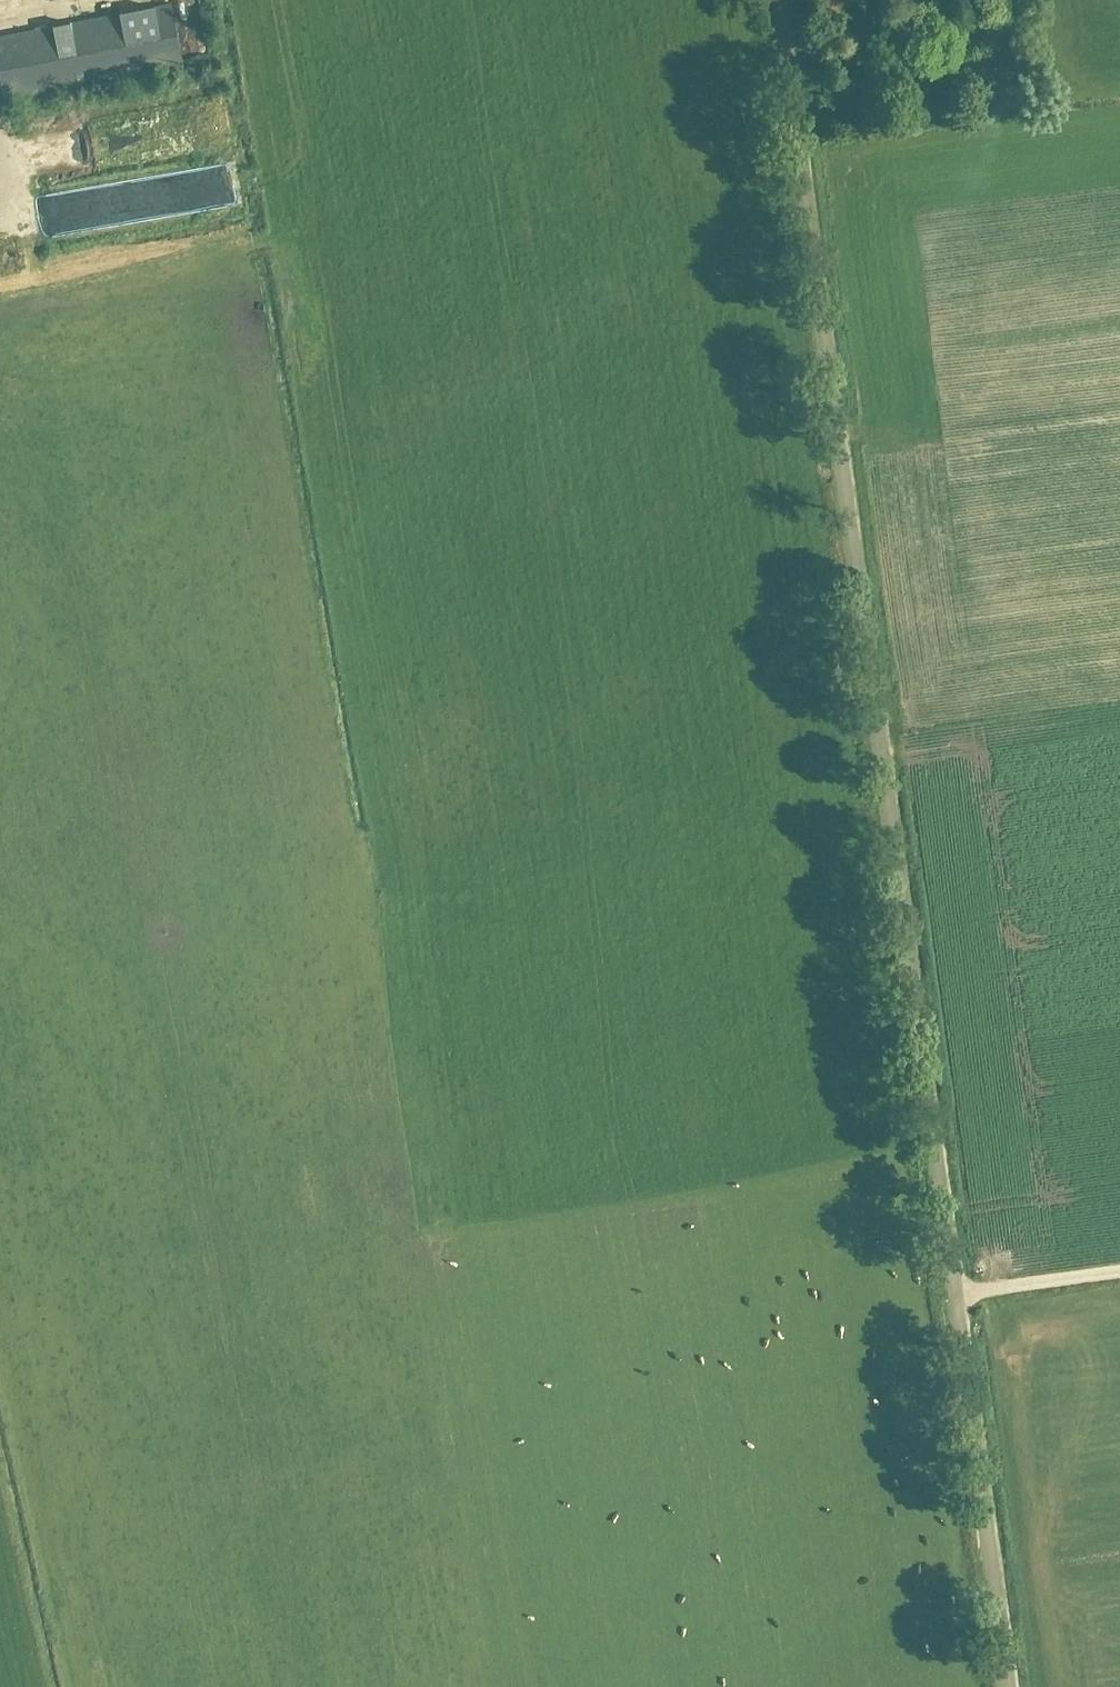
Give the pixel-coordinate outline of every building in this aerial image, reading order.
[(0,36),(0,77),(4,99),(183,65),(171,3),(0,36)]
